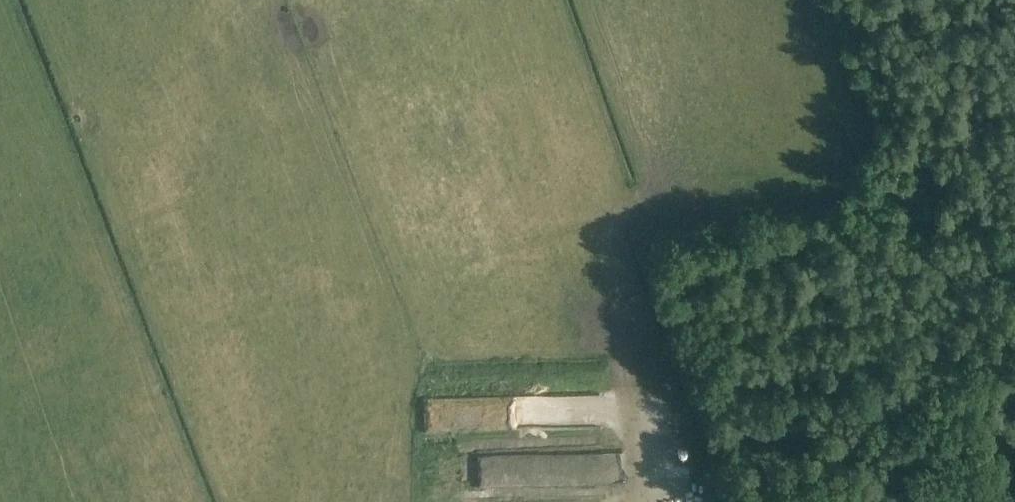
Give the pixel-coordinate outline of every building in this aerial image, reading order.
[(676,434),(681,449),(691,445),(686,431),(676,434)]
